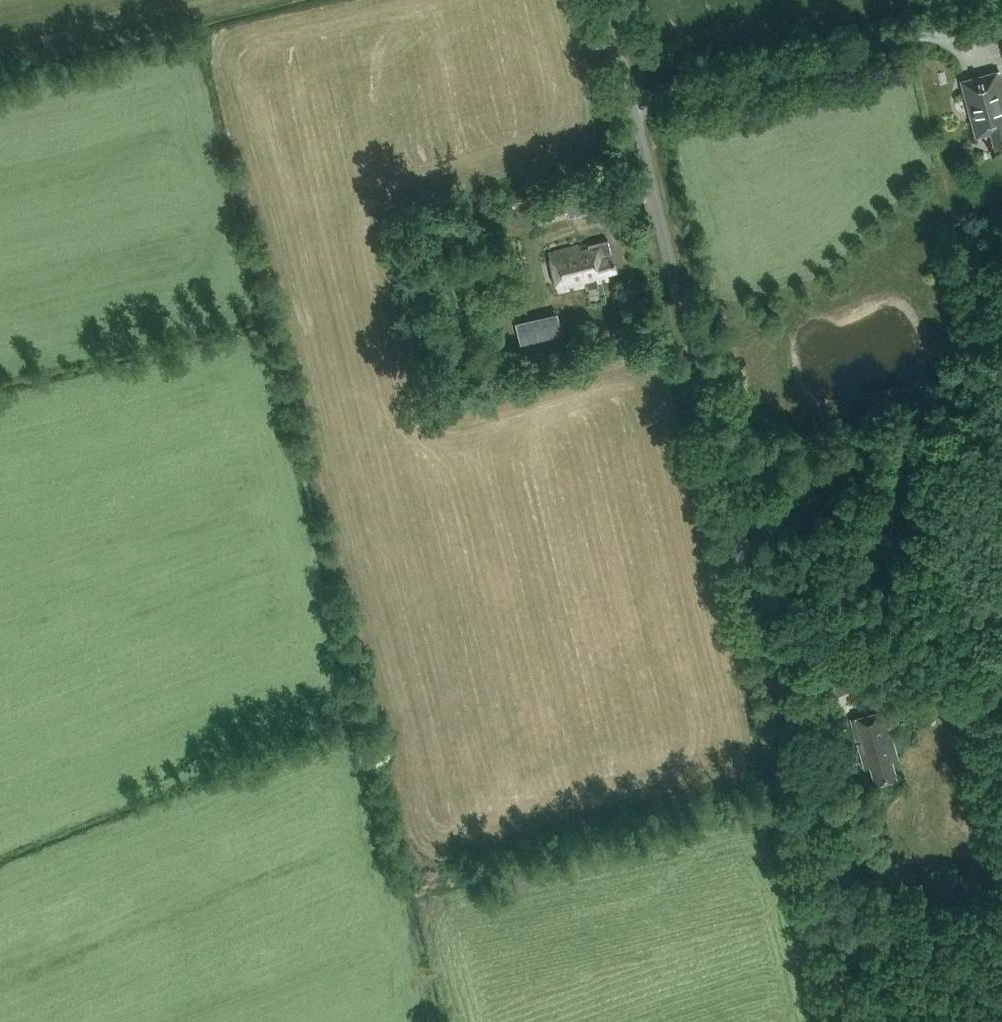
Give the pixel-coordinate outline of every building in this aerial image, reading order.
[(1001,73),(963,84),(976,136),(989,132),(993,147),(1001,144),(1001,73)] [(565,192),(571,212),(594,205),(588,185),(565,192)] [(609,279),(607,274),(616,272),(608,239),(551,253),(560,291),(609,279)] [(522,340),(564,330),(558,308),(517,317),(522,340)] [(899,758),(886,709),(852,717),(858,741),(859,741),(865,766),(871,764),(876,782),(897,777),(892,760),(899,758)]
